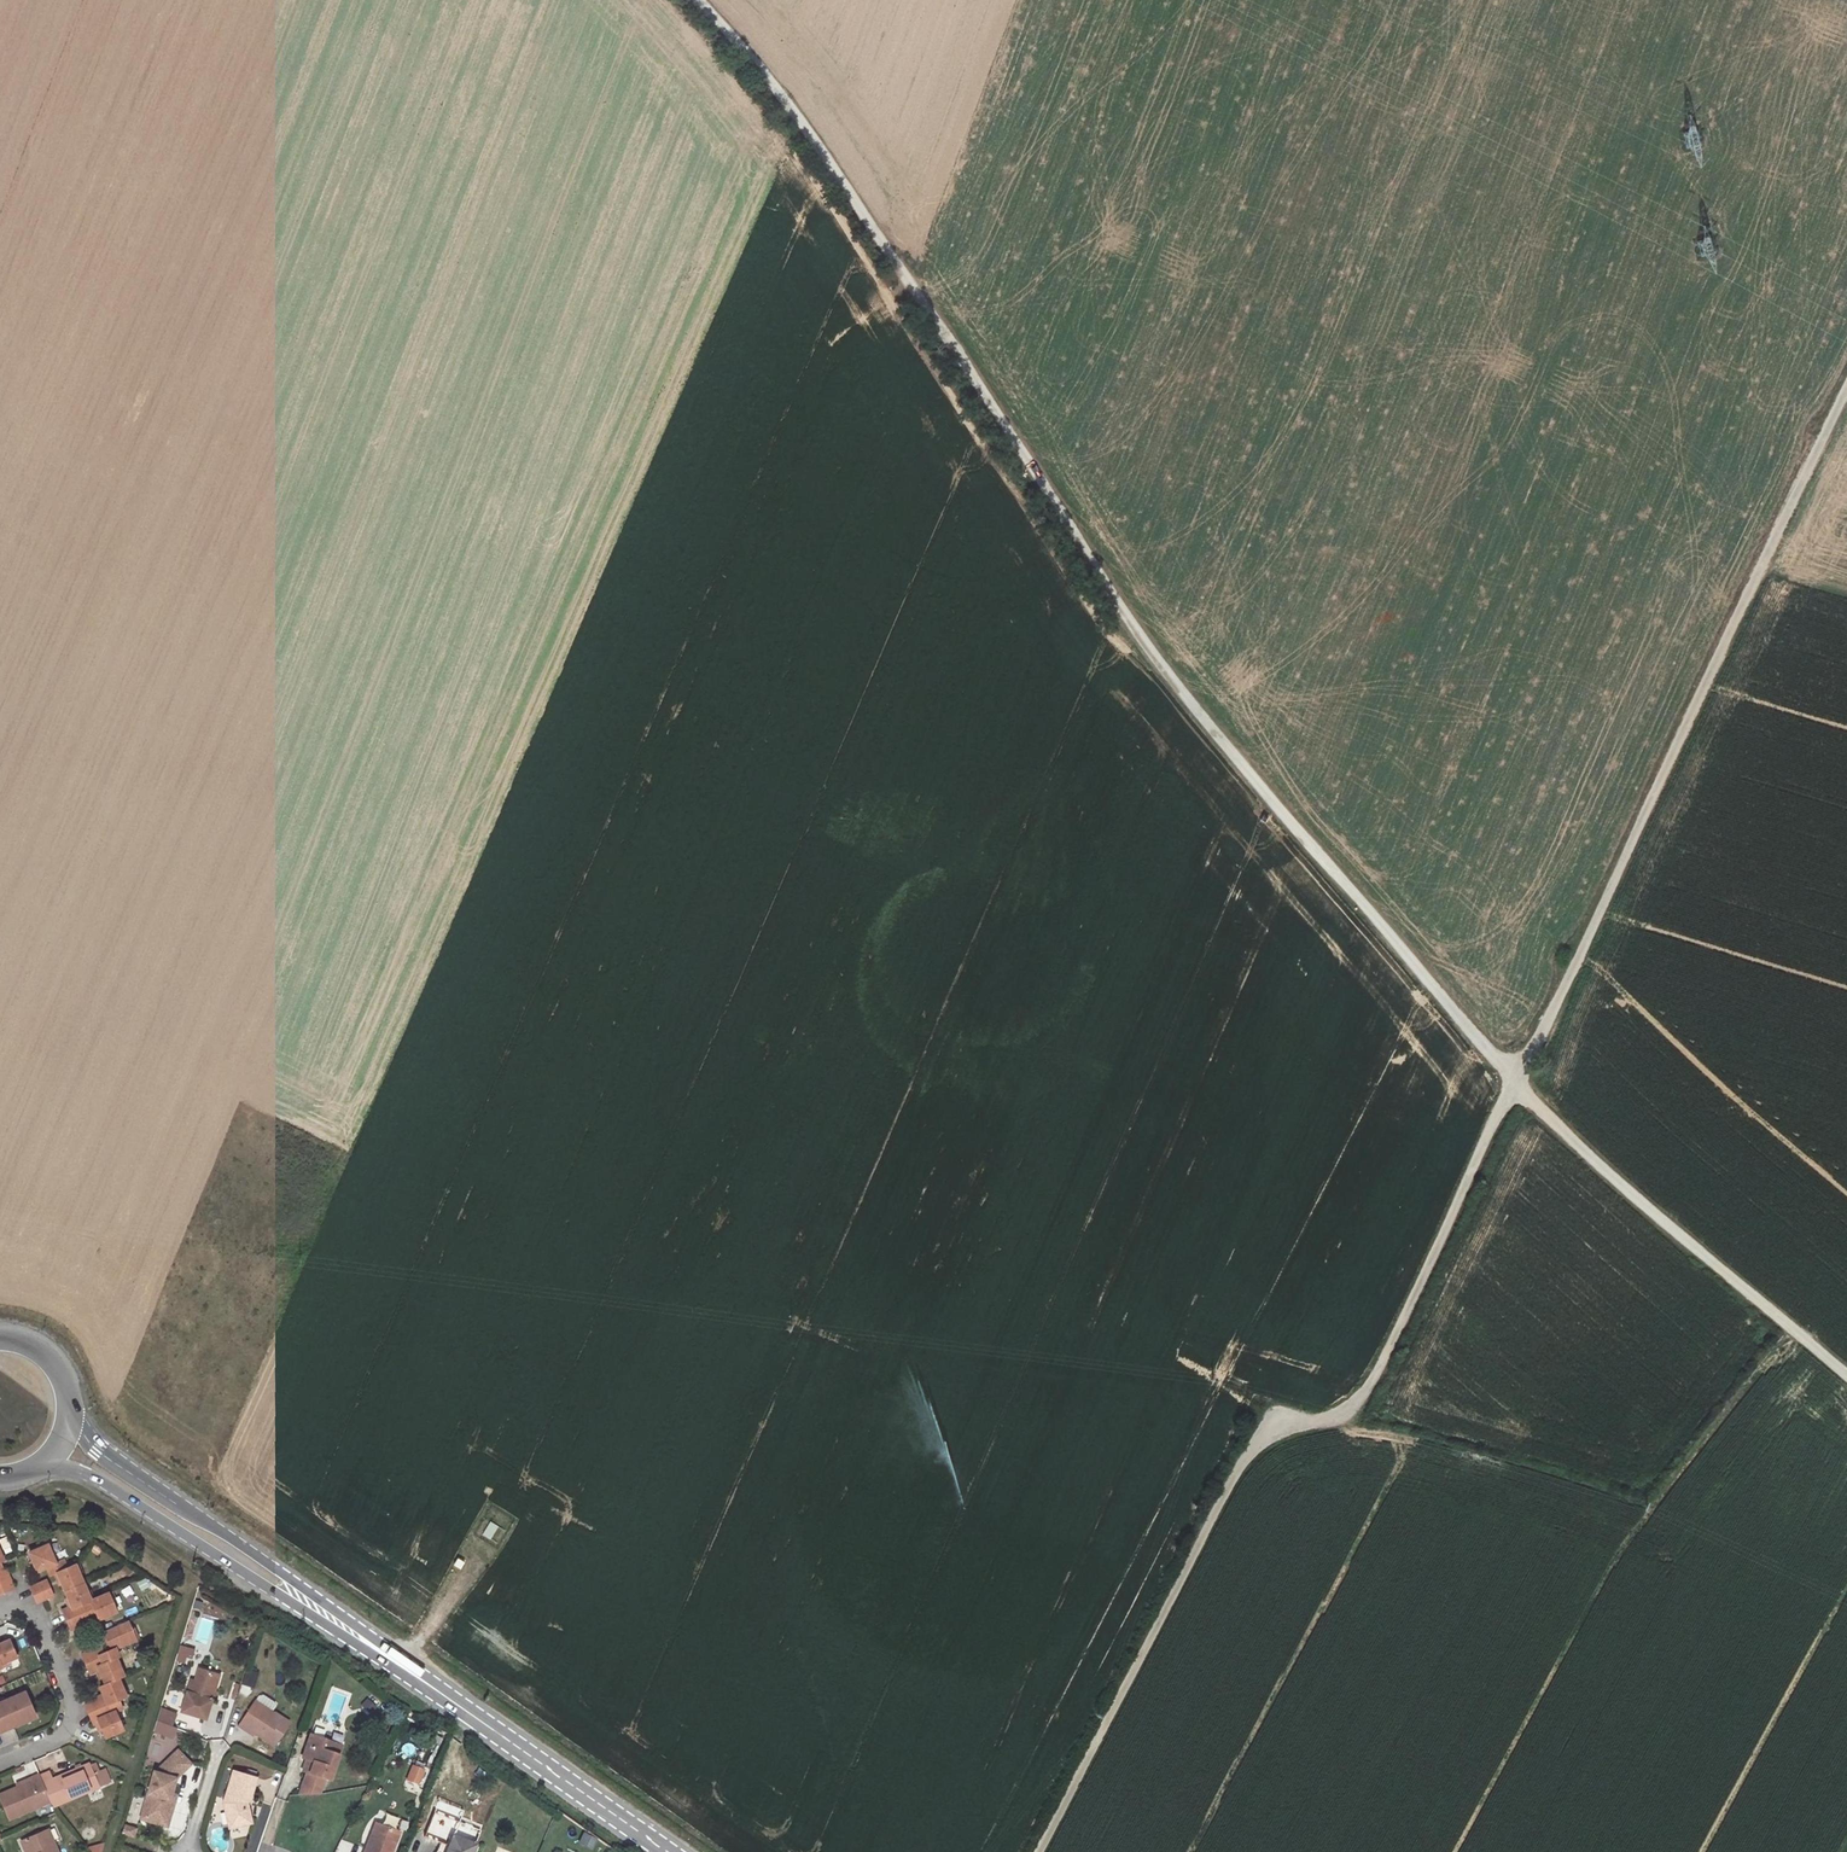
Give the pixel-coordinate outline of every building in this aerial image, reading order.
[(0,1365),(0,1368),(31,1390),(36,1384),(3,1361),(0,1365)] [(498,1526),(490,1522),(483,1535),(491,1539),(498,1526)] [(69,1584),(89,1575),(81,1555),(74,1556),(69,1546),(62,1547),(56,1533),(38,1540),(44,1556),(51,1553),(55,1565),(61,1563),(69,1584)] [(17,1581),(8,1561),(1,1564),(0,1562),(0,1588),(17,1581)] [(49,1568),(30,1576),(40,1596),(45,1595),(58,1589),(49,1568)] [(96,1590),(89,1575),(69,1584),(75,1595),(64,1600),(72,1622),(94,1614),(91,1608),(99,1605),(101,1609),(121,1602),(112,1583),(96,1590)] [(104,1664),(110,1678),(124,1672),(129,1670),(121,1653),(125,1649),(122,1641),(144,1633),(135,1614),(109,1625),(118,1641),(111,1643),(109,1638),(88,1647),(98,1667),(104,1664)] [(5,1664),(4,1659),(18,1653),(12,1638),(1,1643),(0,1642),(0,1666),(5,1664)] [(178,1640),(175,1649),(181,1651),(191,1644),(178,1640)] [(175,1649),(173,1655),(179,1657),(181,1651),(175,1649)] [(20,1656),(22,1667),(32,1665),(30,1655),(20,1656)] [(213,1667),(195,1661),(191,1676),(186,1675),(177,1706),(201,1712),(213,1667)] [(254,1664),(242,1661),(238,1676),(250,1679),(254,1664)] [(130,1692),(124,1672),(110,1678),(103,1681),(108,1690),(103,1694),(101,1691),(88,1698),(96,1715),(98,1714),(106,1731),(128,1721),(121,1704),(126,1701),(124,1694),(130,1692)] [(1,1724),(14,1718),(15,1723),(38,1712),(29,1687),(0,1700),(0,1723),(1,1724)] [(253,1694),(268,1706),(272,1701),(271,1697),(260,1689),(256,1690),(253,1694)] [(253,1694),(252,1694),(236,1718),(242,1724),(244,1720),(270,1738),(284,1717),(268,1706),(253,1694)] [(171,1719),(176,1708),(159,1701),(156,1713),(171,1719)] [(171,1719),(156,1713),(153,1723),(164,1727),(166,1721),(170,1723),(171,1719)] [(166,1721),(164,1727),(170,1730),(174,1721),(171,1719),(170,1723),(166,1721)] [(164,1737),(150,1733),(145,1748),(160,1752),(164,1737)] [(319,1749),(321,1739),(307,1734),(299,1758),(302,1760),(310,1763),(306,1773),(302,1772),(294,1793),(312,1792),(319,1790),(322,1779),(326,1780),(336,1756),(319,1749)] [(339,1747),(321,1739),(319,1749),(336,1756),(339,1747)] [(139,1814),(167,1821),(174,1790),(168,1788),(173,1776),(186,1761),(173,1749),(158,1766),(157,1771),(151,1769),(139,1814)] [(55,1773),(45,1777),(53,1794),(56,1800),(102,1781),(93,1757),(55,1773)] [(310,1763),(302,1760),(298,1770),(302,1772),(306,1773),(310,1763)] [(55,1773),(51,1764),(42,1769),(45,1777),(55,1773)] [(410,1764),(404,1778),(416,1782),(421,1768),(410,1764)] [(257,1773),(233,1765),(224,1799),(231,1824),(252,1819),(248,1802),(257,1773)] [(45,1777),(42,1769),(41,1766),(26,1772),(28,1775),(0,1786),(11,1814),(53,1794),(45,1777)] [(372,1821),(360,1851),(388,1851),(396,1831),(372,1821)] [(123,1822),(121,1829),(133,1833),(135,1826),(123,1822)] [(29,1851),(61,1851),(50,1827),(23,1837),(29,1851)] [(471,1847),(446,1836),(441,1849),(440,1851),(469,1851),(471,1847)] [(441,1849),(429,1844),(426,1851),(440,1851),(441,1849)]
